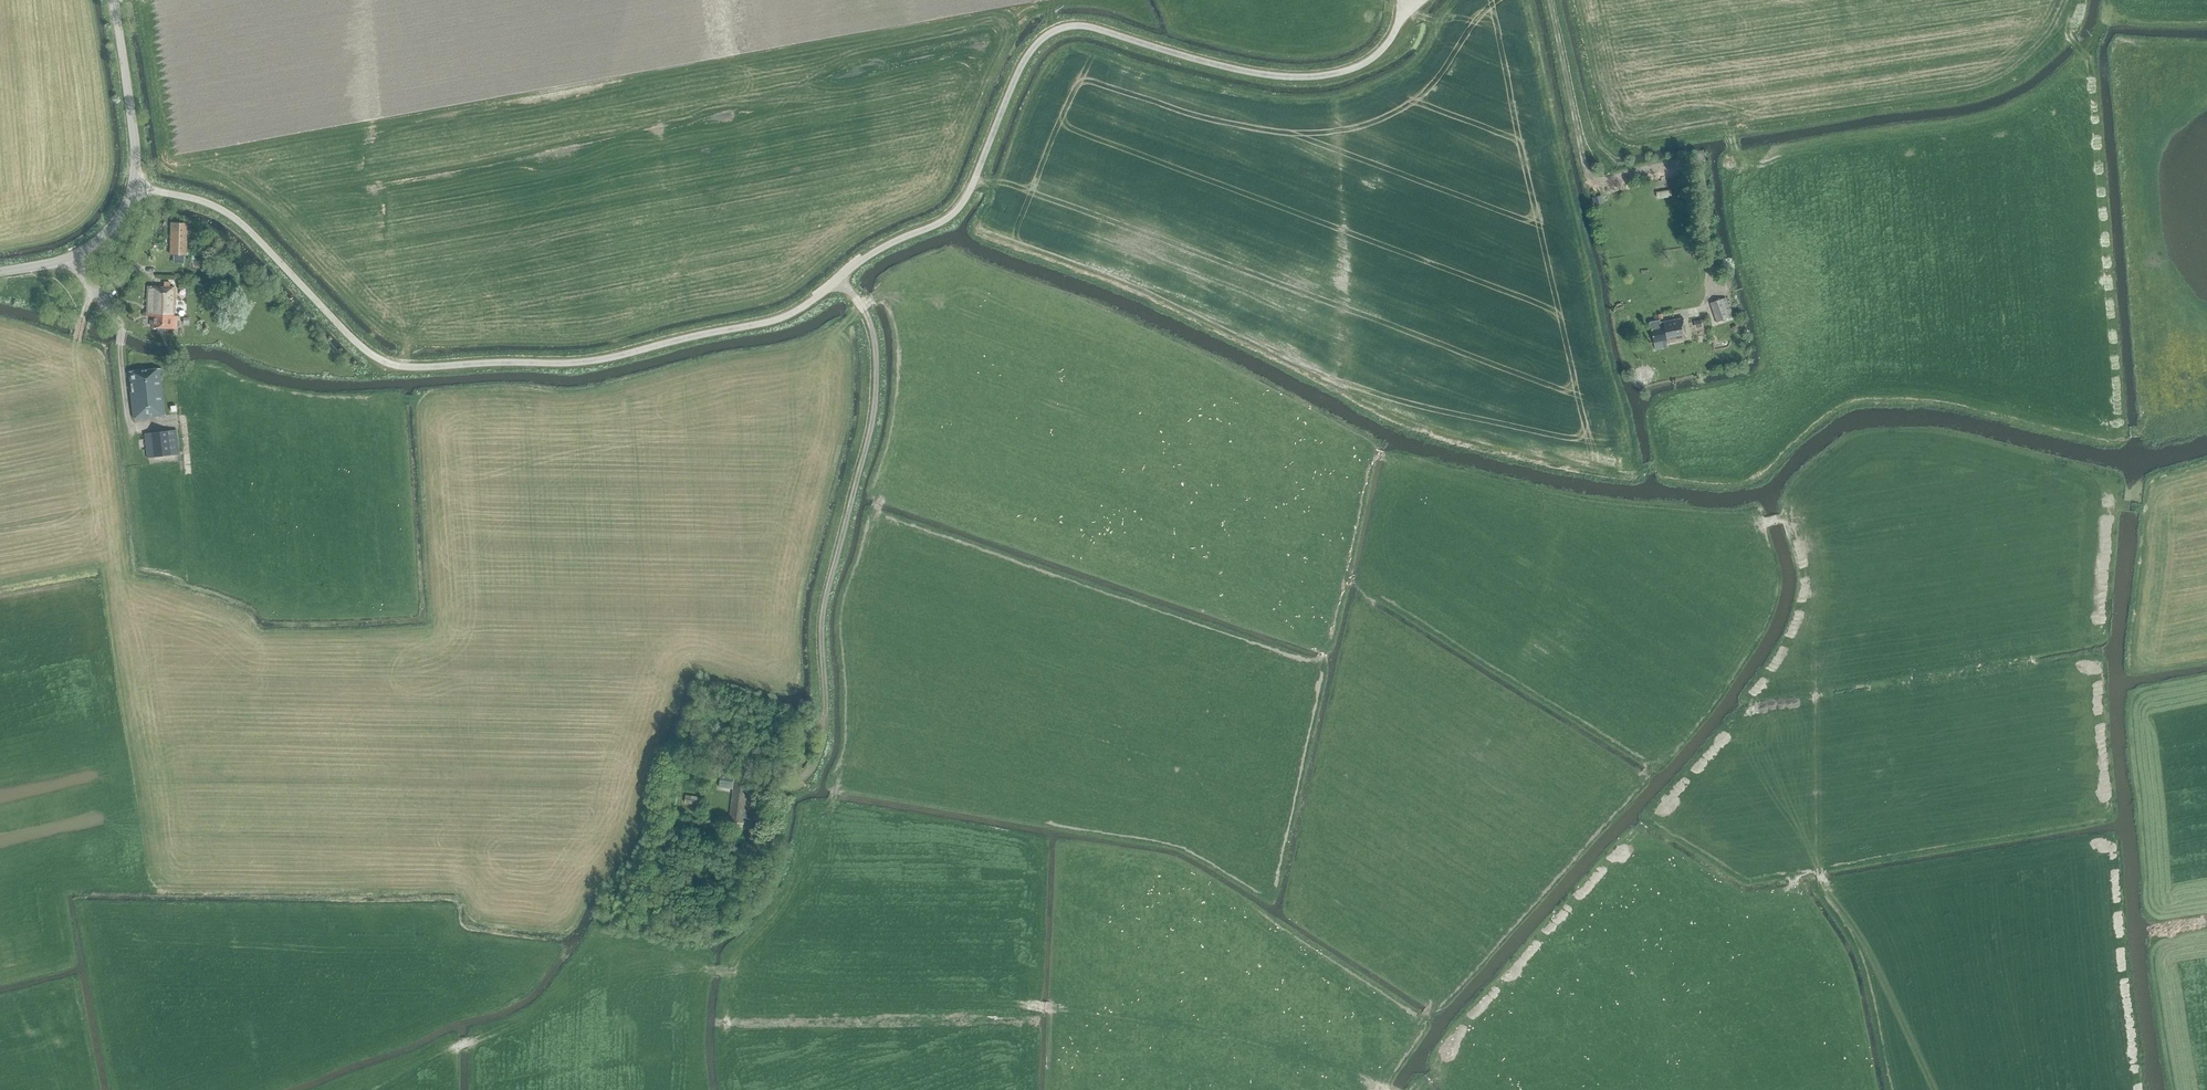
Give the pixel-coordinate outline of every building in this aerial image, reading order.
[(171,224),(171,255),(186,255),(187,224),(171,224)] [(176,316),(173,316),(174,288),(147,287),(146,316),(152,316),(151,327),(176,328),(176,316)] [(1733,316),(1726,298),(1710,303),(1716,322),(1733,316)] [(1695,328),(1702,327),(1701,320),(1694,322),(1695,328)] [(1666,340),(1667,342),(1683,340),(1681,322),(1661,326),(1660,323),(1650,325),(1653,342),(1666,340)] [(163,371),(161,370),(161,369),(130,372),(132,392),(130,392),(133,419),(164,415),(161,380),(162,380),(162,376),(163,374),(163,371)] [(144,434),(147,458),(161,457),(162,462),(170,461),(170,456),(180,454),(177,430),(168,431),(144,434)] [(719,788),(732,789),(734,775),(720,773),(719,788)] [(735,782),(730,822),(743,824),(748,783),(735,782)] [(763,802),(765,791),(750,789),(747,811),(760,813),(761,802),(763,802)] [(684,803),(701,806),(702,797),(686,795),(684,803)]
